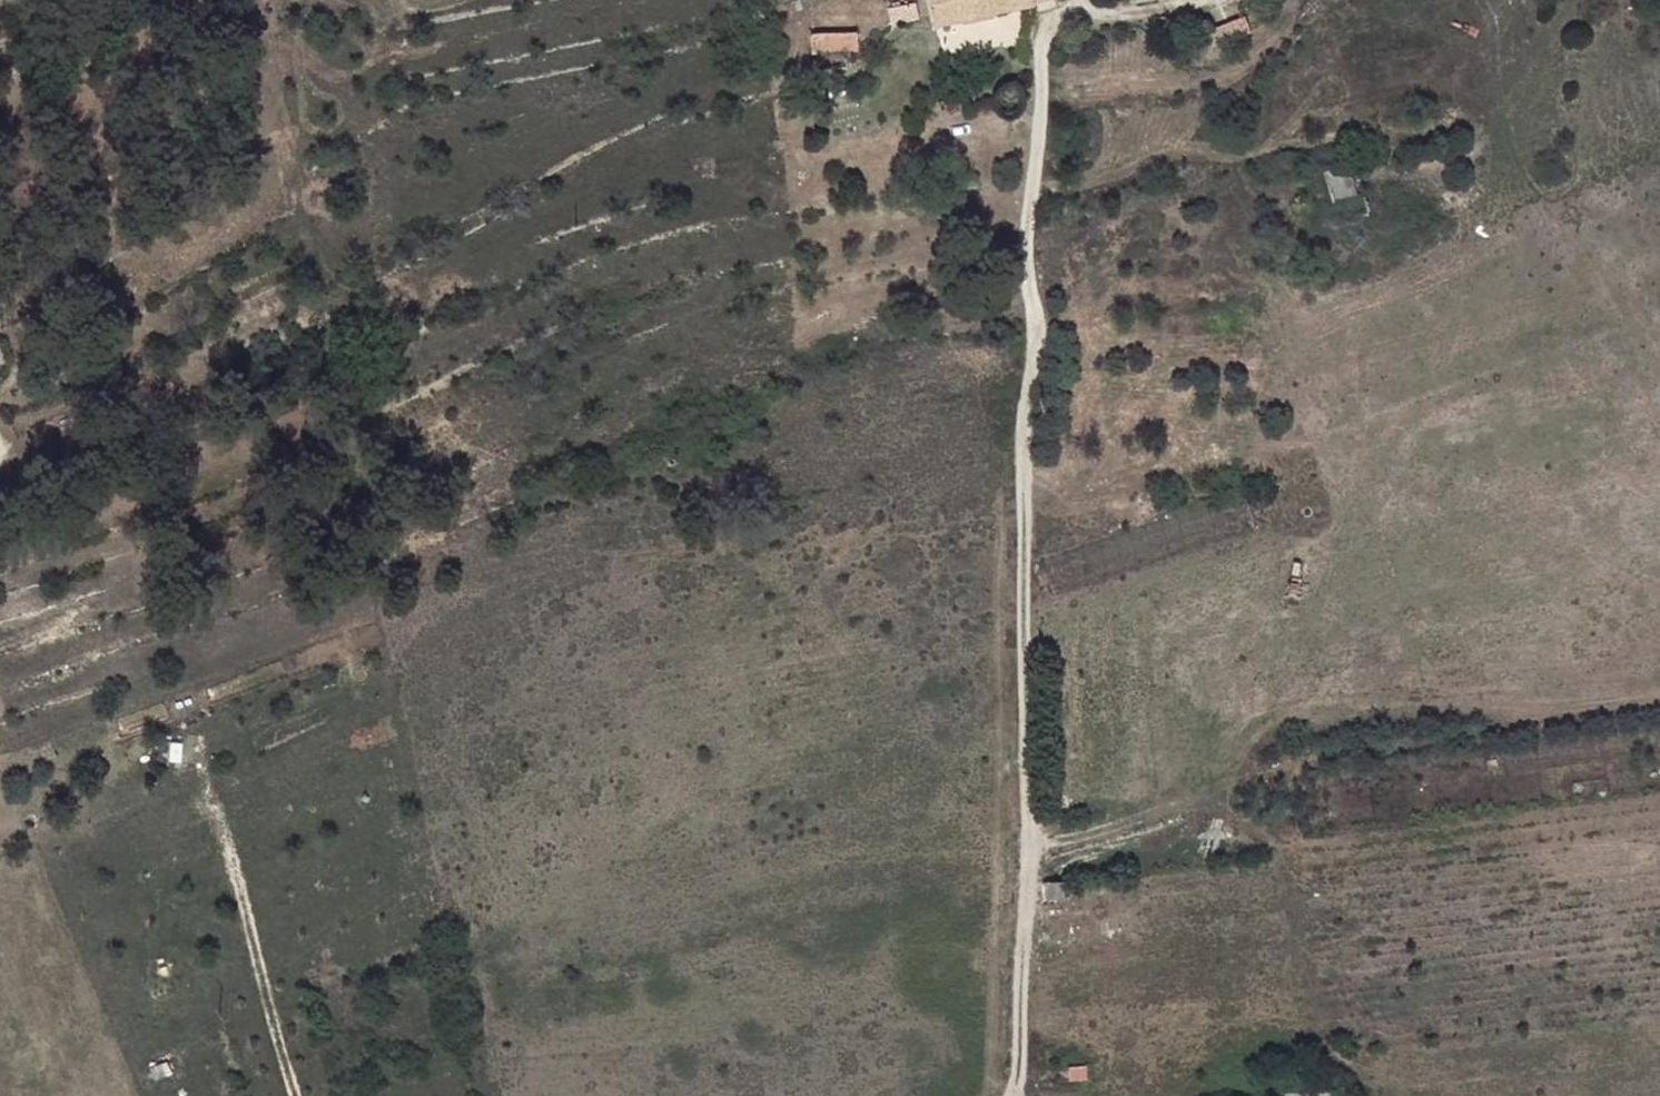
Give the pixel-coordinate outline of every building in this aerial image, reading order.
[(891,13),(918,6),(917,0),(888,0),(891,13)] [(944,14),(1009,0),(941,0),(944,14)] [(857,15),(814,22),(818,41),(861,36),(857,15)]
